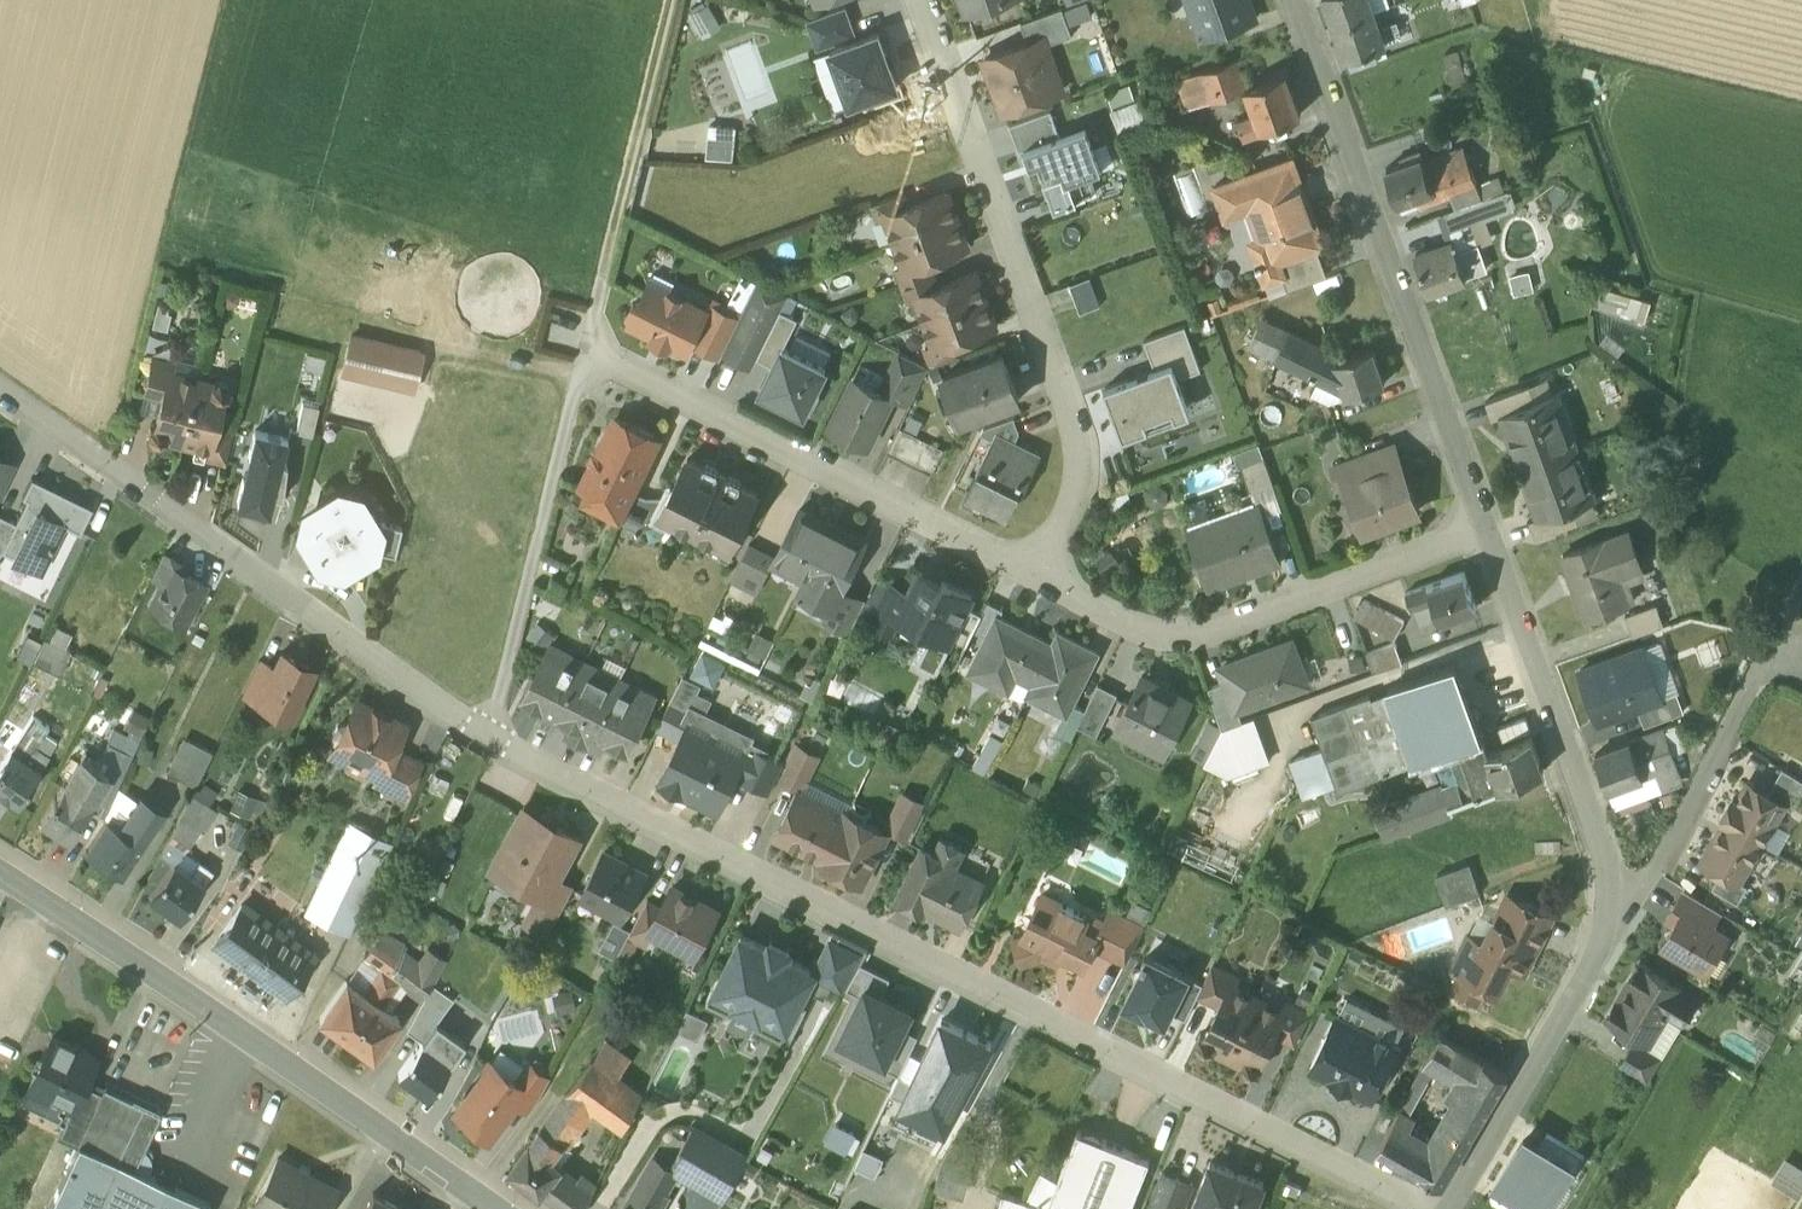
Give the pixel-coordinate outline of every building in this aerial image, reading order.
[(970,12),(1002,0),(965,0),(970,12)] [(1071,11),(1092,4),(1091,0),(1067,0),(1071,11)] [(1203,38),(1255,19),(1248,0),(1189,0),(1203,38)] [(1335,25),(1374,11),(1370,0),(1326,0),(1335,25)] [(712,3),(692,13),(704,36),(724,26),(712,3)] [(855,36),(844,7),(808,20),(819,49),(855,36)] [(1062,8),(1020,23),(1028,45),(1038,41),(1040,48),(1072,36),(1062,8)] [(1374,11),(1335,25),(1346,58),(1403,39),(1397,22),(1380,28),(1374,11)] [(878,34),(831,51),(850,104),(897,86),(878,34)] [(1028,45),(985,60),(1004,112),(1062,92),(1061,89),(1056,91),(1050,74),(1040,48),(1038,41),(1028,45)] [(1459,47),(1444,50),(1453,80),(1467,76),(1459,47)] [(1237,59),(1213,68),(1223,97),(1246,88),(1246,86),(1237,59)] [(1223,97),(1213,68),(1189,76),(1193,87),(1190,89),(1196,106),(1223,97)] [(1246,86),(1246,88),(1255,112),(1238,118),(1244,135),(1273,125),(1275,132),(1285,127),(1282,121),(1301,114),(1285,73),(1246,86)] [(1189,76),(1179,79),(1190,108),(1196,106),(1190,89),(1193,87),(1189,76)] [(1130,85),(1107,93),(1112,107),(1135,98),(1130,85)] [(1139,101),(1113,111),(1122,134),(1147,124),(1139,101)] [(1050,110),(1010,125),(1019,151),(1024,149),(1023,148),(1059,135),(1050,110)] [(1059,135),(1023,148),(1024,149),(1030,166),(1038,163),(1045,180),(1062,173),(1065,183),(1102,169),(1086,126),(1059,135)] [(1477,184),(1464,149),(1446,156),(1458,190),(1452,193),(1458,208),(1483,200),(1477,184)] [(1421,152),(1403,158),(1404,163),(1387,170),(1399,203),(1420,196),(1423,203),(1452,193),(1458,190),(1446,156),(1425,163),(1421,152)] [(1294,159),(1215,188),(1226,217),(1255,207),(1261,226),(1311,208),(1294,159)] [(1504,191),(1499,176),(1477,184),(1483,200),(1504,191)] [(904,191),(873,203),(879,221),(887,218),(886,216),(910,207),(904,191)] [(910,207),(886,216),(887,218),(895,241),(956,218),(947,194),(910,207)] [(1458,208),(1442,214),(1448,232),(1474,223),(1483,200),(1458,208)] [(1311,208),(1261,226),(1265,237),(1258,240),(1265,259),(1258,262),(1266,282),(1282,276),(1285,275),(1280,261),(1317,248),(1325,245),(1311,208)] [(956,218),(895,241),(905,267),(906,268),(929,260),(966,246),(956,218)] [(1453,242),(1417,255),(1430,290),(1451,282),(1453,286),(1467,281),(1466,277),(1486,270),(1478,246),(1457,254),(1453,242)] [(1317,248),(1280,261),(1285,275),(1282,276),(1287,289),(1327,274),(1317,248)] [(929,260),(906,268),(905,267),(898,270),(903,284),(934,272),(929,260)] [(934,272),(903,284),(909,299),(918,296),(918,294),(939,286),(934,272)] [(939,286),(918,294),(918,296),(927,320),(986,299),(976,273),(939,286)] [(1082,310),(1105,303),(1096,275),(1073,282),(1082,310)] [(739,319),(723,353),(752,367),(756,358),(780,311),(788,295),(759,280),(739,319)] [(703,310),(649,282),(641,300),(634,302),(630,309),(632,316),(630,322),(653,334),(651,337),(669,346),(671,343),(686,350),(690,342),(706,311),(703,310)] [(1599,296),(1593,314),(1642,328),(1651,298),(1607,286),(1605,297),(1599,296)] [(986,299),(927,320),(936,346),(937,348),(959,340),(996,327),(986,299)] [(739,319),(707,303),(703,310),(706,311),(690,342),(720,357),(723,353),(739,319)] [(780,311),(756,358),(773,366),(782,348),(783,348),(798,320),(780,311)] [(1185,325),(1144,340),(1155,369),(1172,362),(1178,378),(1201,370),(1185,325)] [(1292,333),(1280,359),(1294,365),(1306,340),(1292,333)] [(421,352),(351,335),(342,370),(363,375),(365,367),(414,380),(421,352)] [(959,340),(937,348),(936,346),(927,349),(933,364),(963,353),(959,340)] [(1328,351),(1306,340),(1294,365),(1316,376),(1328,351)] [(783,348),(782,348),(773,366),(760,391),(804,413),(825,369),(783,348)] [(1374,349),(1334,362),(1343,389),(1343,390),(1344,390),(1345,395),(1346,395),(1385,382),(1374,349)] [(929,365),(901,351),(880,393),(893,399),(897,391),(912,399),(929,365)] [(1328,351),(1316,376),(1319,378),(1343,390),(1343,389),(1334,362),(1331,352),(1328,351)] [(1002,354),(944,375),(961,422),(1019,401),(1002,354)] [(173,362),(153,357),(145,390),(163,394),(169,371),(171,371),(173,362)] [(1155,369),(1104,387),(1123,438),(1191,413),(1178,378),(1172,362),(1155,369)] [(171,371),(169,371),(163,394),(156,422),(150,425),(149,432),(152,438),(158,440),(165,436),(181,440),(197,377),(171,371)] [(214,382),(197,377),(181,440),(208,447),(210,447),(216,424),(223,396),(229,392),(230,386),(226,380),(220,378),(214,382)] [(1343,390),(1319,378),(1312,393),(1327,401),(1345,395),(1344,390),(1343,390)] [(880,393),(855,380),(831,427),(854,439),(857,433),(871,441),(893,399),(880,393)] [(1530,386),(1486,403),(1493,420),(1504,416),(1504,414),(1534,403),(1533,403),(1536,402),(1530,386)] [(1534,403),(1504,414),(1504,416),(1523,466),(1578,447),(1559,393),(1536,402),(1533,403),(1534,403)] [(319,406),(302,402),(296,430),(312,434),(319,406)] [(617,417),(601,449),(593,452),(590,457),(593,465),(583,485),(615,501),(626,479),(636,484),(659,438),(654,436),(653,432),(640,425),(636,427),(617,417)] [(1014,417),(984,427),(981,434),(994,440),(996,436),(1014,444),(1020,432),(1014,417)] [(234,429),(216,424),(210,447),(208,447),(205,457),(226,462),(234,429)] [(287,437),(255,429),(236,504),(269,512),(273,494),(283,495),(286,462),(281,461),(287,437)] [(943,451),(899,429),(886,454),(931,476),(943,451)] [(1014,444),(996,436),(994,440),(976,476),(982,479),(974,496),(1009,513),(1024,481),(1028,483),(1040,458),(1014,444)] [(1388,446),(1335,466),(1342,485),(1354,480),(1353,479),(1395,463),(1388,446)] [(1578,447),(1523,466),(1541,517),(1542,518),(1570,508),(1571,509),(1575,508),(1598,499),(1578,447)] [(720,472),(719,469),(709,464),(704,465),(690,458),(660,514),(730,549),(758,493),(743,485),(742,480),(732,475),(729,476),(728,478),(719,473),(720,472)] [(1264,458),(1244,465),(1254,494),(1275,487),(1264,458)] [(1395,463),(1353,479),(1354,480),(1373,529),(1420,510),(1410,484),(1404,486),(1395,463)] [(12,471),(0,465),(0,496),(12,471)] [(93,506),(31,476),(22,495),(27,498),(15,522),(2,549),(41,568),(63,523),(81,532),(93,506)] [(658,505),(632,492),(618,520),(644,533),(658,505)] [(338,496),(308,514),(304,532),(322,561),(340,566),(370,548),(374,530),(374,529),(356,500),(338,496)] [(1261,506),(1191,531),(1211,585),(1280,560),(1261,506)] [(841,535),(801,514),(803,510),(800,508),(773,561),(776,562),(779,558),(808,573),(797,593),(801,595),(802,593),(829,606),(832,607),(842,588),(866,542),(843,530),(841,535)] [(1570,508),(1542,518),(1541,517),(1530,521),(1537,539),(1580,523),(1575,508),(1571,509),(1570,508)] [(15,522),(0,514),(0,553),(2,549),(15,522)] [(402,526),(381,521),(380,525),(374,529),(374,530),(370,548),(395,554),(402,526)] [(1603,541),(1564,555),(1587,618),(1627,604),(1616,576),(1641,567),(1629,533),(1604,542),(1603,541)] [(770,555),(748,544),(732,577),(753,588),(770,555)] [(176,560),(163,553),(152,575),(163,581),(171,565),(173,566),(176,560)] [(188,565),(176,560),(173,566),(184,572),(188,565)] [(173,566),(171,565),(163,581),(151,603),(170,614),(173,608),(187,616),(204,583),(184,572),(173,566)] [(970,594),(922,570),(909,597),(899,616),(901,616),(903,612),(936,629),(947,635),(945,639),(947,640),(950,635),(965,604),(970,594)] [(1464,573),(1407,593),(1412,608),(1417,606),(1433,601),(1439,617),(1440,620),(1477,607),(1464,573)] [(909,597),(883,584),(866,617),(893,631),(901,616),(899,616),(909,597)] [(865,600),(842,588),(832,607),(829,606),(824,617),(849,631),(865,600)] [(1384,610),(1367,600),(1356,620),(1374,629),(1384,610)] [(982,612),(974,629),(987,636),(996,617),(999,618),(1003,609),(988,601),(982,612)] [(1433,601),(1417,606),(1423,622),(1439,617),(1433,601)] [(982,612),(965,604),(950,635),(966,643),(974,629),(982,612)] [(1657,606),(1627,617),(1634,636),(1664,625),(1657,606)] [(1404,621),(1384,610),(1374,629),(1394,639),(1404,621)] [(999,618),(996,617),(987,636),(970,670),(995,683),(1003,668),(1033,683),(1028,693),(1065,711),(1067,713),(1073,702),(1097,652),(1058,633),(1052,645),(999,618)] [(1346,622),(1334,628),(1343,648),(1355,642),(1346,622)] [(71,634),(57,627),(49,641),(64,649),(71,634)] [(947,635),(936,629),(932,639),(929,638),(917,662),(936,672),(949,647),(943,644),(945,639),(947,635)] [(49,641),(45,639),(34,661),(60,674),(71,652),(64,649),(49,641)] [(1292,642),(1222,667),(1227,681),(1236,707),(1238,706),(1306,682),(1292,642)] [(1398,642),(1368,653),(1375,672),(1405,661),(1398,642)] [(1677,691),(1659,642),(1643,648),(1661,697),(1677,691)] [(585,662),(551,644),(524,697),(543,706),(538,717),(554,725),(559,714),(585,662)] [(1643,648),(1581,670),(1600,721),(1639,706),(1661,698),(1661,697),(1643,648)] [(314,668),(281,651),(274,666),(275,666),(261,694),(292,710),(314,668)] [(274,666),(259,658),(245,686),(261,694),(275,666),(274,666)] [(620,679),(585,662),(559,714),(572,721),(566,731),(588,742),(620,679)] [(1441,703),(1429,673),(1391,687),(1394,694),(1412,743),(1435,735),(1442,753),(1460,746),(1486,737),(1483,737),(1466,693),(1441,703)] [(1190,699),(1142,675),(1118,725),(1165,749),(1190,699)] [(655,697),(620,679),(588,742),(605,750),(610,739),(629,749),(655,697)] [(1227,681),(1210,687),(1222,727),(1223,727),(1243,720),(1238,706),(1236,707),(1227,681)] [(1085,708),(1078,724),(1097,733),(1118,692),(1099,682),(1085,708)] [(692,700),(675,691),(658,725),(682,737),(688,723),(683,719),(692,700)] [(1677,691),(1661,697),(1661,698),(1639,706),(1645,724),(1684,710),(1677,691)] [(1370,694),(1312,716),(1323,746),(1336,782),(1339,789),(1407,763),(1408,763),(1438,752),(1439,754),(1442,753),(1435,735),(1412,743),(1394,694),(1372,702),(1370,694)] [(402,720),(356,699),(346,720),(337,723),(333,731),(336,740),(335,743),(353,751),(351,756),(378,769),(391,744),(391,743),(402,720)] [(1073,702),(1067,713),(1065,711),(1056,729),(1071,736),(1078,724),(1085,708),(1073,702)] [(1223,727),(1222,727),(1205,762),(1229,774),(1270,759),(1254,715),(1243,720),(1223,727)] [(748,753),(688,723),(682,737),(661,778),(720,807),(736,775),(748,753)] [(1665,728),(1644,735),(1647,743),(1634,748),(1638,759),(1653,753),(1671,746),(1665,728)] [(56,740),(44,732),(36,744),(48,752),(56,740)] [(140,737),(132,733),(125,748),(124,750),(132,754),(140,737)] [(34,744),(20,735),(11,749),(25,757),(34,744)] [(1644,735),(1596,752),(1609,789),(1644,777),(1638,759),(1634,748),(1647,743),(1644,735)] [(1486,737),(1460,746),(1471,772),(1454,779),(1462,798),(1542,768),(1530,736),(1491,751),(1486,737)] [(212,750),(187,738),(170,772),(195,784),(212,750)] [(125,748),(109,740),(92,766),(92,767),(106,775),(93,796),(94,797),(92,801),(105,810),(110,800),(119,784),(133,755),(132,754),(124,750),(125,748)] [(11,749),(0,765),(0,788),(19,800),(49,753),(48,752),(36,744),(35,743),(34,744),(25,757),(11,749)] [(391,743),(391,744),(378,769),(385,772),(380,782),(400,792),(417,756),(391,743)] [(748,753),(736,775),(769,791),(784,761),(751,745),(748,753)] [(800,746),(784,778),(802,787),(818,755),(800,746)] [(1323,746),(1292,757),(1305,794),(1336,782),(1323,746)] [(1671,746),(1653,753),(1659,771),(1657,772),(1663,787),(1678,782),(1682,776),(1671,746)] [(1653,753),(1638,759),(1644,777),(1657,772),(1659,771),(1653,753)] [(133,755),(119,784),(138,796),(156,770),(133,755)] [(92,766),(78,757),(65,779),(79,788),(92,767),(92,766)] [(1783,764),(1768,790),(1785,801),(1784,802),(1793,807),(1801,792),(1801,776),(1783,764)] [(79,788),(65,779),(42,817),(71,835),(92,801),(94,797),(93,796),(106,775),(92,767),(79,788)] [(1644,777),(1609,789),(1615,805),(1663,788),(1657,772),(1644,777)] [(1454,779),(1385,804),(1395,833),(1452,811),(1449,802),(1456,800),(1456,801),(1462,798),(1454,779)] [(1768,790),(1749,779),(1738,798),(1733,795),(1721,816),(1725,819),(1761,841),(1784,802),(1785,801),(1768,790)] [(138,796),(119,784),(110,800),(128,811),(119,824),(126,829),(135,815),(145,801),(138,796)] [(845,814),(799,791),(778,831),(824,855),(822,859),(861,879),(886,830),(847,810),(845,814)] [(922,802),(903,792),(886,824),(905,834),(922,802)] [(217,810),(190,794),(183,808),(208,825),(217,810)] [(1672,794),(1662,797),(1665,806),(1675,803),(1672,794)] [(161,812),(145,801),(135,815),(152,826),(161,812)] [(208,825),(183,808),(169,836),(186,847),(202,824),(207,826),(208,825)] [(557,827),(522,809),(496,857),(527,874),(524,880),(540,889),(548,893),(558,874),(580,833),(560,822),(557,827)] [(135,815),(126,829),(119,824),(107,816),(88,846),(106,858),(105,865),(113,870),(119,868),(122,870),(152,826),(135,815)] [(392,839),(348,818),(316,884),(277,854),(263,873),(307,906),(307,907),(350,926),(392,839)] [(1761,841),(1725,819),(1705,854),(1724,865),(1722,869),(1739,878),(1740,877),(1761,841)] [(186,847),(169,836),(161,852),(173,860),(151,891),(181,912),(213,867),(186,847)] [(962,847),(942,837),(935,851),(924,846),(899,896),(923,908),(925,903),(962,922),(971,903),(976,902),(980,894),(978,888),(982,881),(952,866),(962,847)] [(1180,857),(1241,875),(1247,856),(1186,837),(1180,857)] [(646,869),(606,847),(582,891),(623,913),(646,869)] [(1469,862),(1437,873),(1448,902),(1479,890),(1469,862)] [(1739,878),(1722,869),(1713,885),(1738,900),(1749,882),(1740,877),(1739,878)] [(548,893),(540,889),(526,914),(547,925),(571,880),(558,874),(548,893)] [(718,907),(673,883),(663,903),(664,904),(652,926),(654,927),(671,936),(674,929),(699,942),(718,907)] [(1720,909),(1685,888),(1677,902),(1712,923),(1720,909)] [(1087,913),(1043,892),(1034,911),(1040,914),(1030,934),(1016,937),(1022,958),(1043,952),(1058,960),(1062,952),(1085,964),(1096,942),(1107,920),(1105,918),(1088,910),(1087,913)] [(632,925),(630,930),(647,939),(654,927),(652,926),(664,904),(663,903),(648,895),(632,925)] [(1504,901),(1485,941),(1469,933),(1452,966),(1463,972),(1455,989),(1476,1000),(1486,981),(1481,979),(1489,962),(1500,968),(1504,959),(1521,967),(1535,941),(1538,942),(1551,916),(1519,900),(1515,906),(1504,901)] [(279,928),(243,902),(217,939),(252,964),(279,928)] [(1712,923),(1677,902),(1672,909),(1680,914),(1664,941),(1705,966),(1726,931),(1712,923)] [(1144,925),(1110,908),(1105,918),(1107,920),(1096,942),(1127,958),(1144,925)] [(632,925),(616,916),(601,943),(618,952),(630,930),(632,925)] [(315,954),(279,928),(252,964),(288,990),(315,954)] [(869,948),(834,930),(815,968),(816,969),(807,986),(825,995),(833,978),(847,985),(861,960),(869,948)] [(767,944),(742,932),(721,973),(720,972),(708,996),(734,1009),(737,1002),(759,1013),(755,1020),(783,1034),(807,986),(816,969),(815,968),(788,954),(791,947),(771,937),(767,944)] [(1189,973),(1148,953),(1147,957),(1145,956),(1142,962),(1143,963),(1134,966),(1137,976),(1124,1001),(1133,1005),(1144,1001),(1147,1010),(1151,1024),(1165,1019),(1166,1019),(1171,1008),(1189,973)] [(432,978),(402,956),(392,970),(401,976),(401,977),(423,994),(432,978)] [(883,993),(890,975),(861,960),(847,985),(861,994),(866,984),(883,993)] [(1238,974),(1213,962),(1203,981),(1197,993),(1220,1004),(1231,983),(1233,984),(1238,974)] [(1696,996),(1640,962),(1607,1016),(1650,1041),(1667,1011),(1673,1014),(1684,1015),(1696,996)] [(391,971),(382,963),(375,973),(384,979),(391,971)] [(392,970),(391,971),(384,979),(394,985),(401,977),(401,976),(392,970)] [(363,989),(346,977),(320,1014),(347,1033),(384,979),(375,973),(363,989)] [(1189,973),(1171,1008),(1186,1015),(1197,993),(1203,981),(1189,973)] [(467,1004),(432,978),(423,994),(419,1003),(451,1027),(467,1004)] [(384,979),(347,1033),(372,1052),(399,1014),(383,1002),(394,985),(384,979)] [(1233,984),(1231,983),(1220,1004),(1208,1029),(1202,1031),(1199,1037),(1201,1045),(1207,1048),(1214,1045),(1228,1053),(1257,996),(1233,984)] [(903,1025),(912,1006),(883,993),(866,984),(861,994),(841,1037),(887,1059),(903,1025)] [(1257,996),(1228,1053),(1246,1062),(1248,1068),(1253,1071),(1260,1069),(1263,1063),(1262,1057),(1274,1033),(1285,1011),(1283,1010),(1257,996)] [(1337,1013),(1397,1043),(1406,1026),(1346,996),(1337,1013)] [(1311,1012),(1288,1001),(1283,1010),(1285,1011),(1274,1033),(1295,1043),(1311,1012)] [(1397,1043),(1337,1013),(1311,1065),(1331,1075),(1334,1073),(1352,1082),(1351,1083),(1352,1085),(1372,1095),(1397,1043)] [(905,1098),(901,1104),(950,1127),(992,1040),(943,1017),(913,1079),(905,1098)] [(918,1033),(903,1025),(887,1059),(884,1064),(900,1072),(918,1033)] [(447,1031),(435,1047),(422,1038),(399,1070),(428,1091),(451,1059),(450,1058),(461,1042),(447,1031)] [(1477,1052),(1442,1032),(1428,1057),(1437,1062),(1463,1077),(1477,1052)] [(95,1054),(51,1033),(31,1077),(63,1092),(75,1098),(83,1080),(95,1054)] [(1662,1055),(1636,1038),(1621,1063),(1648,1079),(1662,1055)] [(1487,1059),(1477,1052),(1463,1077),(1473,1083),(1487,1059)] [(642,1092),(594,1056),(584,1070),(578,1078),(601,1096),(596,1105),(625,1126),(642,1092)] [(1437,1062),(1428,1057),(1424,1063),(1433,1068),(1437,1062)] [(493,1058),(456,1108),(477,1123),(480,1119),(494,1129),(517,1099),(516,1098),(527,1083),(520,1077),(493,1058)] [(1507,1071),(1487,1059),(1473,1083),(1463,1077),(1452,1097),(1460,1101),(1449,1120),(1470,1133),(1507,1071)] [(551,1075),(532,1061),(520,1077),(527,1083),(516,1098),(517,1099),(530,1109),(538,1098),(551,1075)] [(1424,1063),(1400,1106),(1409,1112),(1430,1077),(1433,1068),(1424,1063)] [(905,1098),(913,1079),(900,1073),(892,1091),(905,1098)] [(578,1078),(544,1124),(565,1140),(593,1102),(596,1105),(601,1096),(578,1078)] [(75,1098),(68,1111),(67,1111),(57,1131),(78,1140),(102,1088),(83,1080),(75,1098)] [(133,1163),(158,1109),(104,1084),(102,1088),(78,1140),(46,1208),(205,1208),(209,1200),(133,1163)] [(75,1098),(63,1092),(57,1106),(67,1111),(68,1111),(75,1098)] [(1409,1112),(1400,1106),(1389,1126),(1405,1135),(1416,1116),(1409,1112)] [(1437,1140),(1430,1136),(1424,1146),(1405,1135),(1389,1126),(1379,1144),(1442,1181),(1470,1133),(1449,1120),(1437,1140)] [(544,1124),(512,1167),(542,1189),(562,1163),(553,1157),(564,1142),(565,1140),(544,1124)] [(671,1167),(678,1172),(714,1192),(715,1193),(725,1198),(748,1158),(693,1126),(671,1167)] [(1083,1130),(1078,1129),(1062,1169),(1081,1177),(1092,1171),(1105,1139),(1102,1138),(1100,1134),(1098,1131),(1095,1129),(1091,1128),(1087,1129),(1083,1130)] [(1585,1154),(1548,1133),(1541,1146),(1571,1164),(1569,1168),(1575,1171),(1585,1154)] [(935,1187),(964,1195),(978,1142),(955,1136),(943,1159),(935,1187)] [(1535,1208),(1543,1208),(1569,1168),(1571,1164),(1541,1146),(1526,1137),(1496,1185),(1535,1208)] [(1105,1139),(1092,1171),(1081,1177),(1062,1169),(1058,1179),(1057,1181),(1059,1182),(1048,1208),(1129,1208),(1150,1157),(1105,1139)] [(564,1142),(553,1157),(562,1163),(573,1149),(564,1142)] [(278,1154),(252,1201),(266,1208),(323,1208),(336,1186),(278,1154)] [(671,1167),(655,1157),(642,1179),(665,1193),(678,1172),(671,1167)] [(1212,1159),(1213,1159),(1211,1158),(1194,1201),(1215,1208),(1253,1208),(1264,1179),(1263,1178),(1262,1179),(1212,1159)] [(562,1163),(542,1189),(561,1203),(580,1177),(562,1163)] [(1163,1168),(1149,1204),(1163,1208),(1183,1208),(1194,1180),(1163,1168)] [(1041,1170),(1026,1199),(1026,1200),(1037,1204),(1037,1208),(1039,1208),(1048,1208),(1059,1182),(1057,1181),(1058,1179),(1041,1170)] [(561,1203),(569,1208),(583,1208),(594,1188),(580,1177),(561,1203)] [(1287,1177),(1282,1188),(1297,1194),(1301,1183),(1287,1177)] [(628,1203),(627,1203),(624,1208),(656,1208),(665,1193),(642,1179),(628,1203)] [(373,1190),(363,1208),(394,1208),(397,1203),(373,1190)] [(1037,1208),(1037,1204),(1026,1200),(1026,1199),(1002,1193),(999,1208),(1039,1208),(1037,1208)]
